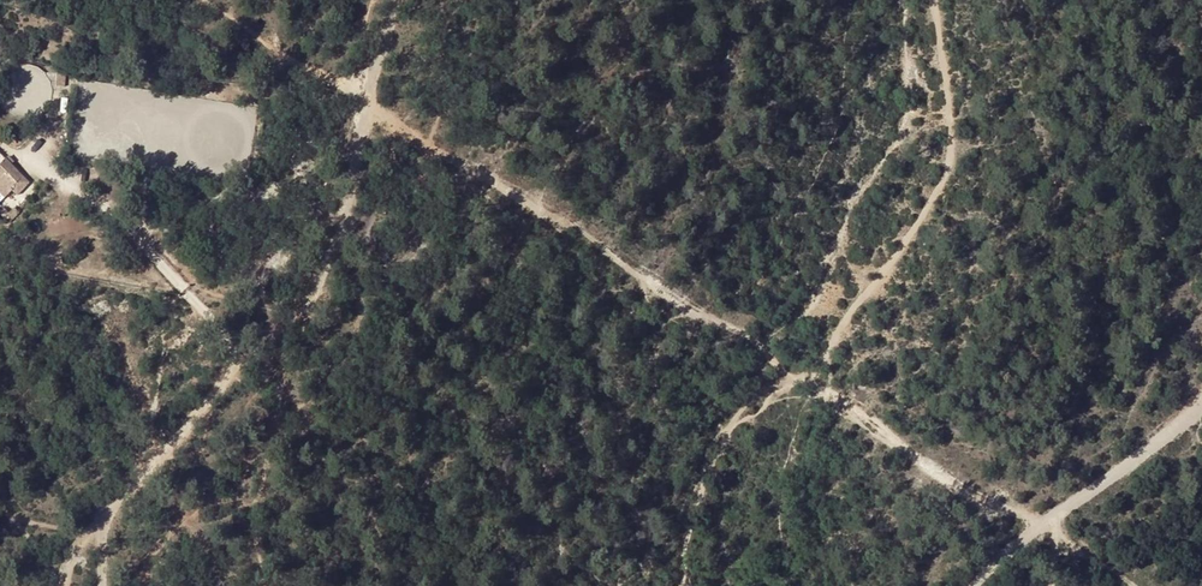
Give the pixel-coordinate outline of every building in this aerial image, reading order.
[(13,189),(18,194),(31,181),(6,155),(0,161),(0,202),(13,189)] [(105,291),(95,289),(91,306),(94,306),(101,308),(105,291)]
